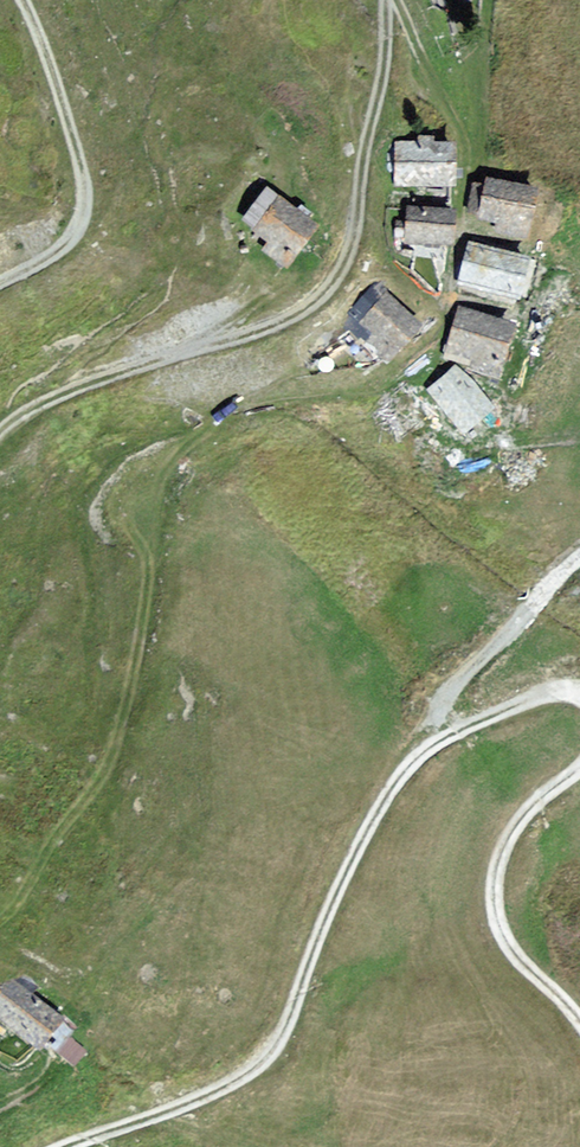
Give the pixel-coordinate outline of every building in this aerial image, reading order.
[(454,144),(400,144),(400,182),(415,182),(454,182),(454,144)] [(536,187),(488,178),(481,216),(498,219),(496,228),(528,234),(536,187)] [(315,223),(268,191),(248,220),(258,227),(276,239),(268,250),(288,263),(315,223)] [(452,210),(410,208),(409,238),(451,240),(451,229),(452,210)] [(530,257),(473,243),(464,279),(522,292),(530,257)] [(419,323),(381,286),(354,313),(370,330),(391,351),(419,323)] [(513,326),(460,310),(447,356),(473,363),(500,371),(513,326)] [(491,407),(456,368),(431,389),(465,429),(478,418),(491,407)] [(10,984),(0,998),(0,1016),(22,1032),(39,1044),(57,1018),(10,984)]
